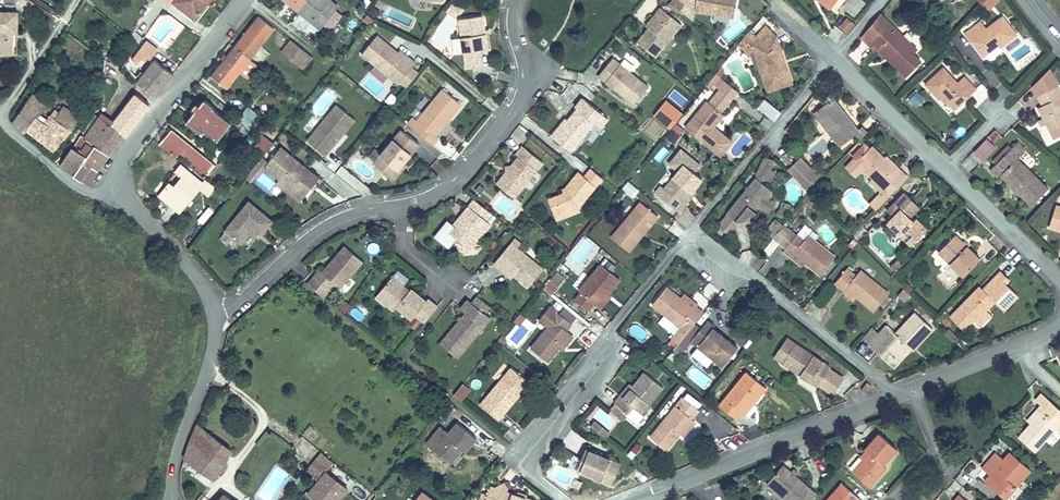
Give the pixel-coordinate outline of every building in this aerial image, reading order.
[(203,0),(174,0),(172,3),(196,21),(209,5),(203,0)] [(329,0),(284,0),(307,18),(308,16),(313,20),(311,21),(320,28),(323,24),(326,20),(330,15),(337,6),(329,0)] [(688,0),(672,0),(670,3),(680,11),(688,0)] [(737,0),(697,0),(695,11),(734,17),(737,0)] [(828,0),(819,0),(830,9),(834,5),(828,0)] [(998,0),(986,0),(985,1),(982,4),(987,9),(990,9),(998,0)] [(456,19),(460,11),(450,6),(446,13),(456,19)] [(655,57),(682,25),(661,8),(655,15),(658,17),(649,28),(637,43),(655,57)] [(12,55),(12,38),(11,39),(11,32),(18,33),(18,12),(0,12),(0,55),(12,55)] [(907,48),(911,45),(880,14),(862,37),(875,50),(877,48),(880,45),(894,59),(909,74),(921,62),(907,48)] [(329,29),(336,20),(330,15),(326,20),(323,24),(329,29)] [(375,20),(367,15),(364,19),(371,24),(375,20)] [(485,30),(483,15),(459,19),(467,68),(482,66),(480,52),(488,50),(485,34),(485,30)] [(649,28),(658,17),(655,15),(646,26),(649,28)] [(257,65),(249,59),(273,28),(259,17),(235,48),(212,77),(226,89),(239,72),(247,78),(257,65)] [(1000,47),(1016,35),(1002,17),(986,30),(981,22),(965,34),(971,42),(972,41),(983,57),(991,51),(999,45),(1000,47)] [(845,18),(837,28),(846,35),(854,25),(845,18)] [(777,38),(765,27),(758,35),(756,37),(763,43),(777,38)] [(792,83),(786,65),(783,66),(777,48),(780,47),(777,38),(763,43),(756,37),(750,32),(741,42),(739,45),(745,50),(747,55),(755,53),(768,91),(792,83)] [(398,84),(416,63),(400,50),(398,53),(377,36),(362,54),(398,84)] [(309,55),(291,40),(282,53),(299,67),(309,55)] [(133,58),(137,61),(141,56),(147,60),(148,58),(151,60),(158,50),(146,41),(139,50),(133,58)] [(894,59),(880,45),(877,48),(891,62),(894,59)] [(917,50),(911,45),(907,48),(913,54),(917,50)] [(993,53),(1000,47),(999,45),(991,51),(993,53)] [(786,65),(780,47),(777,48),(783,66),(786,65)] [(303,70),(313,58),(309,55),(299,67),(303,70)] [(629,55),(623,58),(628,69),(634,66),(629,55)] [(634,105),(648,87),(612,58),(598,76),(634,105)] [(138,83),(156,97),(174,74),(155,60),(144,74),(138,82),(137,83),(138,83)] [(105,61),(104,71),(112,76),(117,70),(105,61)] [(716,74),(720,77),(725,72),(720,68),(716,73),(716,74)] [(954,109),(976,89),(964,77),(958,84),(943,68),(926,84),(939,99),(940,98),(942,96),(948,102),(954,109)] [(1059,98),(1059,97),(1059,90),(1058,85),(1050,69),(1043,76),(1049,89),(1039,95),(1038,95),(1043,106),(1038,108),(1043,119),(1045,122),(1046,124),(1054,139),(1059,136),(1059,99),(1059,98)] [(138,82),(144,74),(141,72),(135,79),(138,82)] [(715,83),(720,77),(716,74),(711,80),(715,83)] [(1049,89),(1043,76),(1034,85),(1039,95),(1049,89)] [(710,90),(715,83),(711,80),(706,86),(710,90)] [(732,99),(738,92),(726,82),(720,90),(732,99)] [(436,135),(461,104),(443,89),(417,121),(414,117),(408,125),(433,145),(439,138),(436,135)] [(714,127),(724,115),(720,113),(732,99),(720,90),(709,103),(707,101),(685,128),(721,156),(725,151),(719,146),(725,140),(718,135),(714,135),(710,132),(714,127)] [(915,105),(922,98),(917,92),(910,100),(915,105)] [(859,130),(848,117),(846,119),(844,117),(844,112),(833,98),(834,97),(834,96),(834,95),(834,94),(833,94),(833,93),(832,93),(831,93),(830,93),(830,94),(829,94),(829,95),(827,97),(823,102),(822,106),(813,113),(840,147),(855,134),(859,131),(859,130)] [(123,135),(123,136),(125,137),(150,105),(136,94),(114,123),(112,126),(123,135)] [(12,123),(23,131),(25,133),(28,130),(55,150),(70,130),(67,128),(70,125),(75,128),(75,127),(81,119),(58,105),(45,125),(36,119),(46,105),(32,95),(12,123)] [(774,120),(782,110),(764,96),(757,106),(774,120)] [(948,102),(942,96),(940,98),(946,105),(948,102)] [(571,152),(595,123),(600,127),(608,118),(583,98),(576,107),(577,109),(568,121),(569,122),(567,125),(563,122),(552,137),(571,152)] [(670,129),(683,112),(665,98),(652,115),(670,129)] [(231,122),(214,109),(215,108),(204,100),(200,106),(196,103),(192,109),(195,111),(187,121),(204,134),(205,132),(217,141),(231,122)] [(343,134),(355,120),(337,105),(307,141),(326,156),(340,138),(339,137),(342,133),(343,134)] [(251,126),(259,116),(248,108),(240,117),(251,126)] [(83,135),(85,137),(99,117),(95,113),(83,132),(83,135)] [(108,122),(112,126),(114,123),(112,121),(103,114),(101,117),(108,122)] [(99,117),(85,137),(96,144),(110,155),(123,136),(123,135),(112,126),(108,122),(101,117),(99,117)] [(725,151),(732,142),(714,127),(710,132),(714,135),(718,135),(725,140),(719,146),(725,151)] [(861,140),(868,133),(862,127),(859,130),(859,131),(855,134),(861,140)] [(196,149),(172,129),(159,144),(176,157),(180,152),(189,160),(187,162),(191,165),(193,163),(207,175),(215,165),(196,149)] [(404,163),(419,144),(402,130),(374,163),(391,178),(404,163)] [(680,137),(672,130),(667,137),(675,143),(680,137)] [(83,135),(75,147),(88,155),(96,144),(85,137),(83,135)] [(265,154),(274,143),(265,136),(261,141),(256,147),(265,154)] [(983,163),(997,149),(986,139),(972,153),(983,163)] [(110,155),(96,144),(88,155),(87,157),(84,161),(98,171),(110,155)] [(514,198),(543,163),(523,146),(516,154),(519,156),(511,166),(512,171),(507,172),(497,184),(514,198)] [(872,146),(862,156),(858,161),(855,158),(845,167),(855,177),(863,169),(872,179),(883,189),(881,192),(887,199),(901,185),(894,179),(893,180),(889,177),(896,169),(884,158),(872,146)] [(998,162),(1012,148),(1009,146),(994,161),(996,164),(998,162)] [(319,179),(281,147),(268,163),(306,195),(319,179)] [(87,157),(73,148),(60,166),(74,176),(84,161),(87,157)] [(1048,189),(1017,158),(1020,156),(1012,148),(998,162),(996,164),(996,165),(1003,172),(1000,175),(1014,189),(1016,187),(1018,190),(1017,191),(1031,206),(1048,189)] [(908,178),(886,156),(884,158),(896,169),(889,177),(893,180),(894,179),(901,185),(908,178)] [(766,179),(774,161),(765,157),(757,175),(766,179)] [(811,170),(799,158),(797,160),(809,172),(811,170)] [(810,193),(825,176),(816,166),(811,170),(809,172),(797,160),(787,169),(810,193)] [(84,161),(74,176),(88,186),(98,171),(84,161)] [(300,202),(306,195),(268,163),(265,167),(280,179),(277,183),(300,202)] [(394,180),(406,165),(404,163),(391,178),(394,180)] [(682,203),(693,191),(702,179),(684,164),(664,189),(671,195),(665,201),(679,212),(685,205),(682,203)] [(180,212),(200,188),(208,195),(215,187),(199,174),(196,178),(181,165),(176,171),(183,177),(174,187),(170,183),(161,193),(175,204),(173,207),(180,212)] [(578,208),(602,178),(591,169),(584,177),(579,172),(566,187),(570,190),(567,192),(564,193),(554,197),(560,214),(578,208)] [(768,213),(775,204),(770,199),(773,195),(773,191),(756,178),(727,214),(728,214),(718,226),(730,236),(740,224),(746,229),(758,215),(756,213),(757,212),(760,212),(762,209),(768,213)] [(883,189),(872,179),(869,182),(881,192),(883,189)] [(628,180),(621,187),(631,195),(637,188),(628,180)] [(685,205),(695,193),(693,191),(682,203),(685,205)] [(880,206),(887,199),(881,192),(873,200),(880,206)] [(175,204),(161,193),(159,195),(173,207),(175,204)] [(913,222),(909,218),(920,207),(904,193),(887,211),(893,217),(888,223),(911,246),(924,232),(913,222)] [(809,207),(816,199),(809,194),(802,202),(809,207)] [(560,214),(554,197),(548,200),(556,220),(580,211),(578,208),(560,214)] [(813,210),(819,203),(816,199),(809,207),(813,210)] [(490,224),(486,220),(491,213),(475,200),(462,214),(464,216),(461,220),(459,218),(448,232),(470,249),(490,224)] [(880,206),(873,200),(869,204),(876,211),(880,206)] [(273,221),(249,202),(226,230),(239,242),(251,227),(261,235),(273,221)] [(629,252),(658,217),(640,202),(611,238),(629,252)] [(1057,206),(1050,227),(1059,231),(1059,207),(1057,206)] [(773,238),(783,225),(776,219),(766,232),(773,238)] [(927,229),(916,219),(913,222),(924,232),(927,229)] [(808,235),(812,230),(805,224),(797,235),(804,240),(808,235)] [(780,244),(791,231),(783,225),(773,238),(780,244)] [(867,231),(862,226),(852,236),(857,241),(867,231)] [(242,243),(252,231),(259,237),(261,235),(251,227),(239,242),(242,243)] [(786,248),(796,236),(791,231),(780,244),(786,248)] [(835,257),(808,235),(804,240),(797,235),(796,236),(786,248),(784,251),(791,257),(794,254),(805,263),(820,275),(835,257)] [(963,276),(980,259),(955,235),(938,252),(963,276)] [(513,253),(517,248),(511,243),(507,248),(513,253)] [(340,288),(363,261),(345,246),(334,259),(336,260),(334,262),(332,261),(323,273),(320,270),(314,277),(329,291),(335,284),(340,288)] [(528,287),(543,269),(517,248),(513,253),(507,248),(494,264),(495,264),(501,269),(503,267),(514,275),(528,287)] [(805,263),(794,254),(791,257),(803,266),(805,263)] [(615,267),(607,261),(603,266),(609,271),(611,272),(615,267)] [(609,294),(620,280),(611,272),(609,271),(601,264),(579,291),(581,293),(575,300),(588,310),(594,303),(596,305),(606,292),(609,294)] [(514,275),(503,267),(501,269),(512,278),(514,275)] [(889,293),(860,270),(856,276),(847,269),(835,283),(844,291),(847,288),(856,297),(874,311),(889,293)] [(986,311),(994,302),(1004,311),(1018,296),(1006,284),(1009,280),(1001,271),(990,282),(992,284),(985,291),(983,290),(980,287),(950,317),(963,330),(973,320),(969,316),(974,311),(980,317),(986,311)] [(551,296),(563,281),(555,275),(543,289),(551,296)] [(329,291),(314,277),(308,284),(324,297),(329,291)] [(415,316),(427,302),(426,301),(411,289),(407,293),(405,291),(407,289),(392,277),(382,290),(392,298),(386,304),(394,311),(397,307),(412,320),(415,316)] [(985,291),(992,284),(990,282),(983,290),(985,291)] [(695,323),(703,313),(697,307),(696,307),(694,310),(681,299),(667,287),(652,305),(665,315),(675,323),(675,324),(680,328),(671,339),(672,339),(678,344),(695,323)] [(856,297),(847,288),(844,291),(854,299),(856,297)] [(902,300),(908,293),(903,289),(898,296),(902,300)] [(392,298),(382,290),(376,296),(386,304),(392,298)] [(601,309),(611,295),(609,294),(606,292),(596,305),(601,309)] [(698,305),(685,295),(681,299),(694,310),(696,307),(697,307),(698,305)] [(490,307),(477,296),(472,303),(484,313),(490,307)] [(424,324),(437,307),(428,299),(426,301),(427,302),(415,316),(424,324)] [(457,358),(483,327),(477,322),(484,313),(472,303),(468,300),(460,309),(466,313),(440,344),(457,358)] [(360,321),(365,314),(354,305),(349,312),(360,321)] [(559,348),(571,334),(566,331),(572,324),(559,314),(550,306),(539,320),(548,327),(531,349),(548,362),(559,348)] [(572,324),(577,318),(565,307),(559,314),(572,324)] [(979,326),(990,315),(986,311),(980,317),(974,311),(969,316),(973,320),(979,326)] [(483,327),(490,318),(484,313),(477,322),(483,327)] [(519,326),(526,317),(520,313),(514,322),(519,326)] [(911,348),(914,344),(916,346),(933,329),(915,313),(896,334),(887,325),(879,334),(872,327),(864,337),(870,343),(869,344),(879,353),(883,348),(898,362),(911,348)] [(675,323),(665,315),(658,323),(669,331),(675,324),(675,323)] [(738,348),(728,340),(726,342),(721,338),(723,336),(713,328),(715,326),(708,320),(701,328),(691,341),(692,342),(723,367),(738,348)] [(691,341),(701,328),(695,323),(678,344),(675,347),(674,349),(681,355),(692,342),(691,341)] [(562,350),(573,336),(571,334),(559,348),(562,350)] [(502,346),(507,341),(501,336),(497,342),(502,346)] [(829,369),(830,367),(787,338),(779,351),(787,356),(783,363),(782,363),(797,373),(798,371),(801,373),(800,375),(817,387),(818,385),(829,369)] [(678,344),(672,339),(669,343),(675,347),(678,344)] [(898,362),(883,348),(879,353),(894,366),(898,362)] [(783,363),(787,356),(779,351),(774,357),(783,363)] [(518,396),(515,395),(527,380),(512,367),(480,405),(499,420),(518,396)] [(829,369),(818,385),(832,394),(842,377),(829,369)] [(753,404),(766,388),(747,372),(719,406),(736,419),(741,412),(750,402),(753,404)] [(641,414),(663,388),(644,373),(633,387),(623,398),(621,396),(615,403),(627,413),(633,406),(641,414)] [(518,396),(530,382),(527,380),(515,395),(518,396)] [(869,389),(871,386),(867,382),(861,390),(865,393),(869,388),(869,389)] [(461,401),(470,389),(463,384),(454,395),(461,401)] [(623,398),(633,387),(630,384),(621,396),(623,398)] [(1031,423),(1040,412),(1041,413),(1045,409),(1044,408),(1049,402),(1041,394),(1036,400),(1041,405),(1028,420),(1031,423)] [(674,434),(676,431),(680,434),(683,436),(690,429),(686,426),(691,419),(699,410),(683,397),(650,438),(666,451),(677,437),(674,434)] [(442,419),(453,405),(449,401),(437,415),(442,419)] [(744,414),(753,404),(750,402),(741,412),(744,414)] [(1057,428),(1059,431),(1059,411),(1049,402),(1044,408),(1045,409),(1041,413),(1040,412),(1031,423),(1018,437),(1035,453),(1057,428)] [(627,413),(615,403),(609,410),(621,420),(627,413)] [(636,421),(641,414),(633,406),(627,413),(636,421)] [(690,429),(695,422),(691,419),(686,426),(690,429)] [(598,432),(602,427),(595,421),(591,426),(598,432)] [(465,452),(477,438),(457,422),(448,433),(435,450),(434,450),(448,462),(460,448),(462,450),(465,452)] [(230,451),(197,427),(191,441),(225,466),(230,451)] [(610,433),(602,427),(598,432),(606,438),(610,433)] [(435,450),(448,433),(442,428),(428,445),(435,450)] [(882,464),(896,449),(879,434),(865,450),(866,451),(869,453),(865,459),(853,472),(869,486),(885,467),(882,464)] [(225,466),(191,441),(185,457),(202,470),(201,471),(214,480),(225,466)] [(636,454),(641,448),(637,445),(632,450),(636,454)] [(451,464),(462,450),(460,448),(448,462),(451,464)] [(612,485),(621,464),(585,450),(581,460),(584,461),(581,471),(594,476),(594,478),(612,485)] [(1005,499),(1030,470),(1010,452),(995,470),(1000,474),(990,486),(1005,499)] [(317,480),(333,462),(322,453),(306,471),(317,480)] [(573,453),(568,465),(575,468),(581,457),(573,453)] [(581,471),(584,461),(581,460),(577,471),(594,478),(594,476),(581,471)] [(816,495),(795,476),(793,477),(790,474),(791,473),(791,472),(783,466),(767,483),(786,499),(812,499),(816,495)] [(990,486),(1000,474),(995,470),(985,482),(990,486)] [(347,490),(325,473),(308,495),(315,499),(339,499),(347,490)] [(508,489),(504,483),(499,485),(503,494),(507,492),(508,489)] [(841,483),(827,499),(860,499),(841,483)] [(526,498),(527,496),(517,493),(516,495),(507,492),(503,494),(499,485),(495,488),(491,486),(487,495),(486,499),(532,499),(526,498)] [(423,488),(414,499),(439,499),(423,488)]
